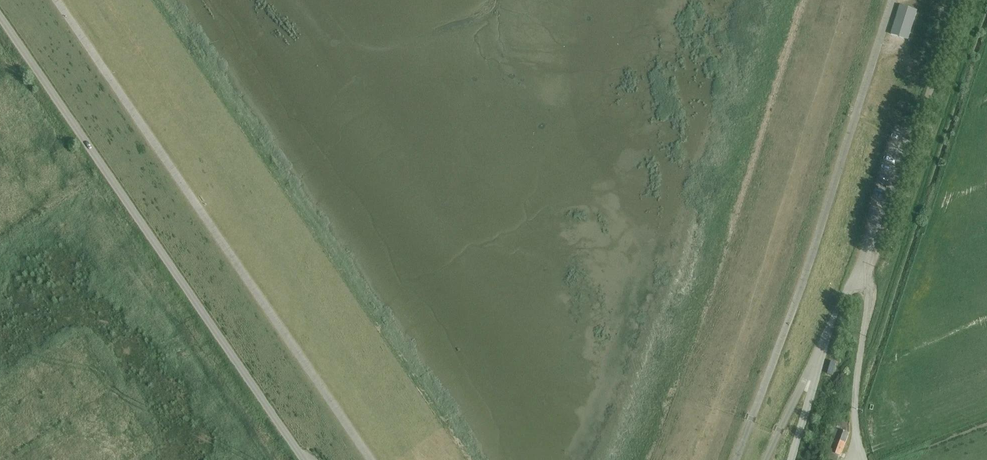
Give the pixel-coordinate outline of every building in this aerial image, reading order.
[(901,10),(878,83),(881,84),(895,88),(918,16),(905,12),(901,10)] [(825,378),(830,380),(835,368),(829,366),(825,378)] [(824,451),(839,457),(840,457),(842,453),(849,434),(849,425),(847,424),(836,419),(833,427),(830,426),(830,427),(829,430),(832,431),(831,435),(826,449),(825,450),(824,451)] [(824,451),(822,456),(831,459),(838,459),(839,457),(824,451)]
